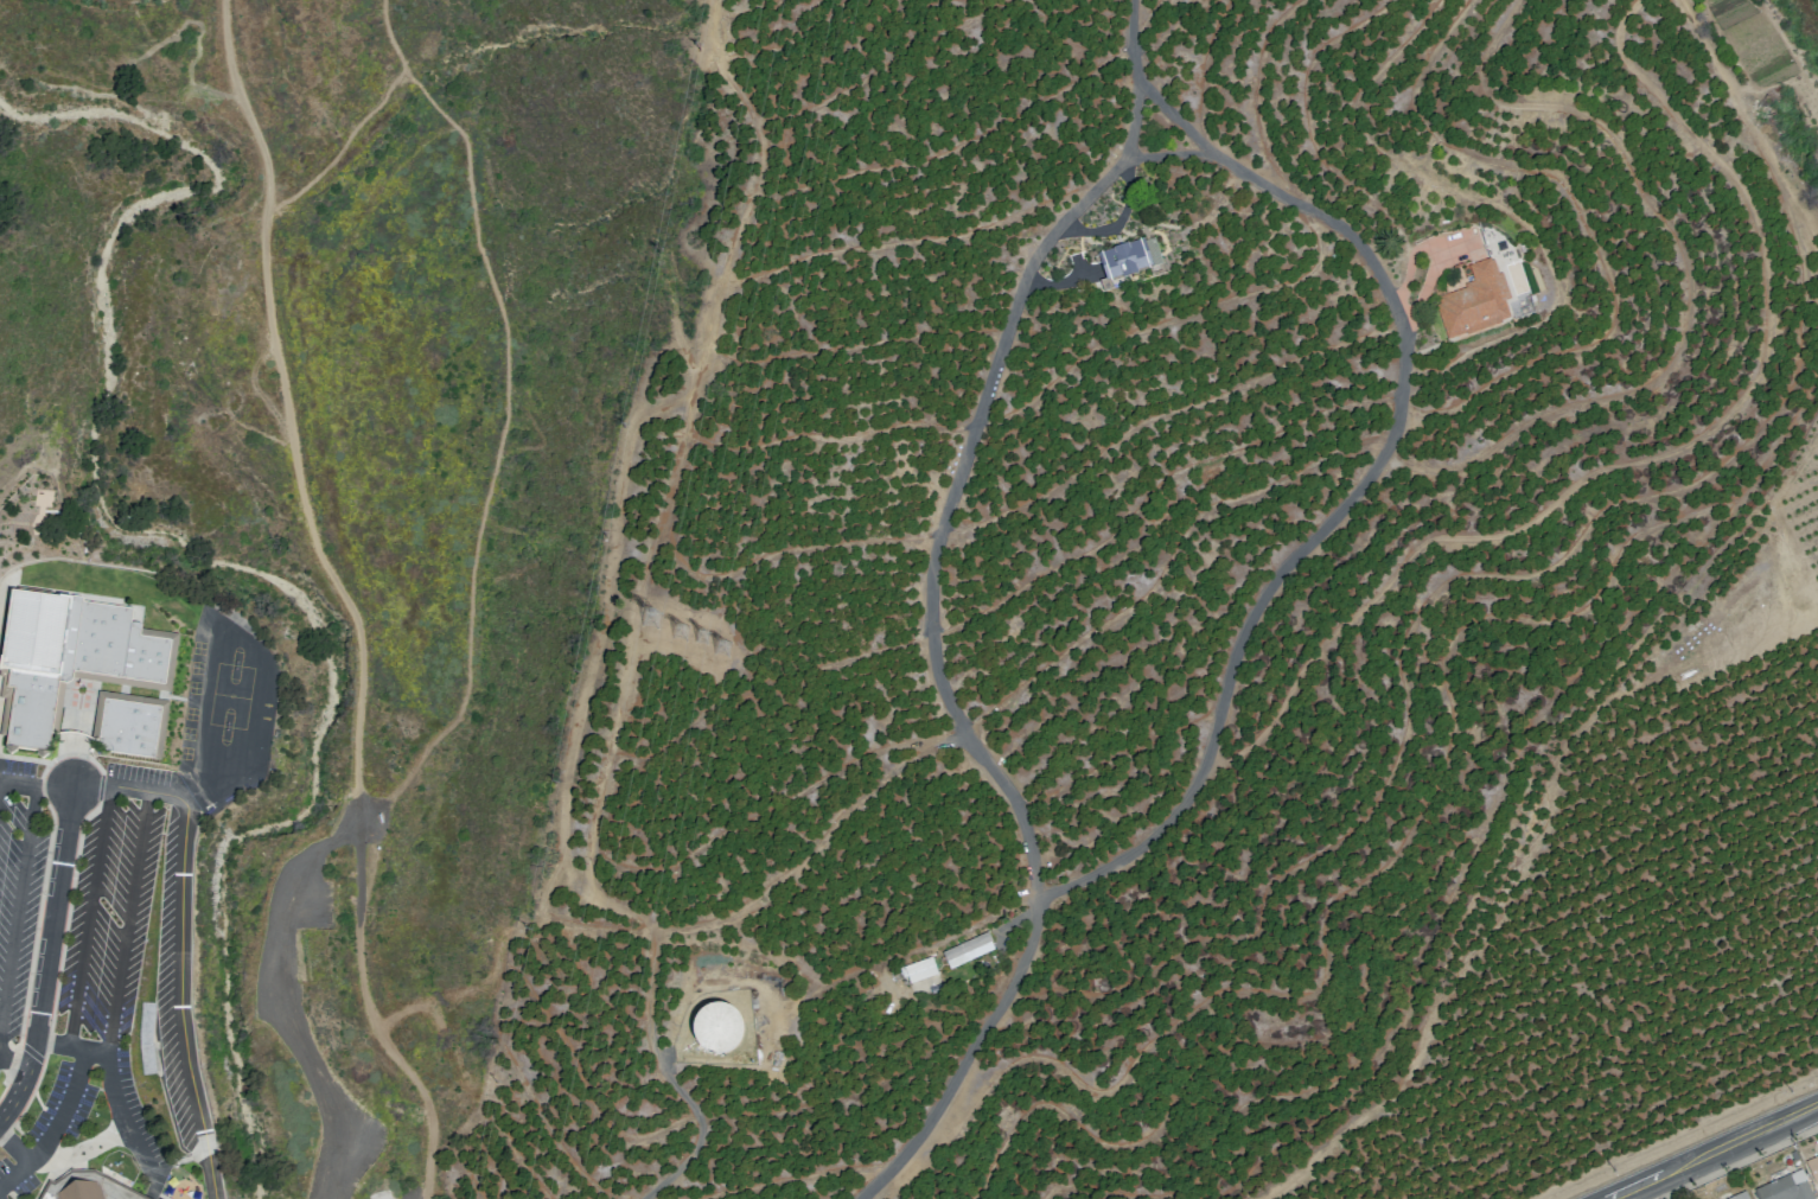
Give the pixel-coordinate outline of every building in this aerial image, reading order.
[(1106,254),(1146,238),(1157,270),(1118,285),(1106,254)] [(1506,321),(1507,325),(1454,340),(1441,298),(1472,288),(1471,285),(1479,282),(1474,266),(1494,260),(1495,263),(1499,262),(1503,275),(1508,274),(1516,299),(1510,300),(1516,318),(1506,321)] [(133,624),(146,625),(145,630),(184,636),(176,694),(125,685),(125,687),(66,678),(56,752),(8,746),(9,736),(2,735),(7,697),(2,696),(6,669),(4,669),(14,591),(66,598),(66,594),(87,598),(87,601),(135,608),(133,624)] [(102,693),(174,702),(166,761),(95,752),(102,693)] [(946,952),(993,932),(1001,950),(955,971),(946,952)] [(908,967),(937,957),(943,976),(914,986),(908,967)] [(701,1055),(744,1043),(731,1000),(688,1012),(701,1055)] [(154,1002),(151,1041),(153,1070),(140,1072),(138,1041),(141,1002),(154,1002)] [(1815,1185),(1817,1183),(1817,1155),(1804,1161),(1815,1185)] [(1757,1198),(1813,1198),(1814,1198),(1801,1168),(1753,1188),(1757,1198)] [(38,1198),(148,1198),(93,1172),(47,1174),(38,1198)] [(1745,1190),(1723,1198),(1749,1198),(1745,1190)]
